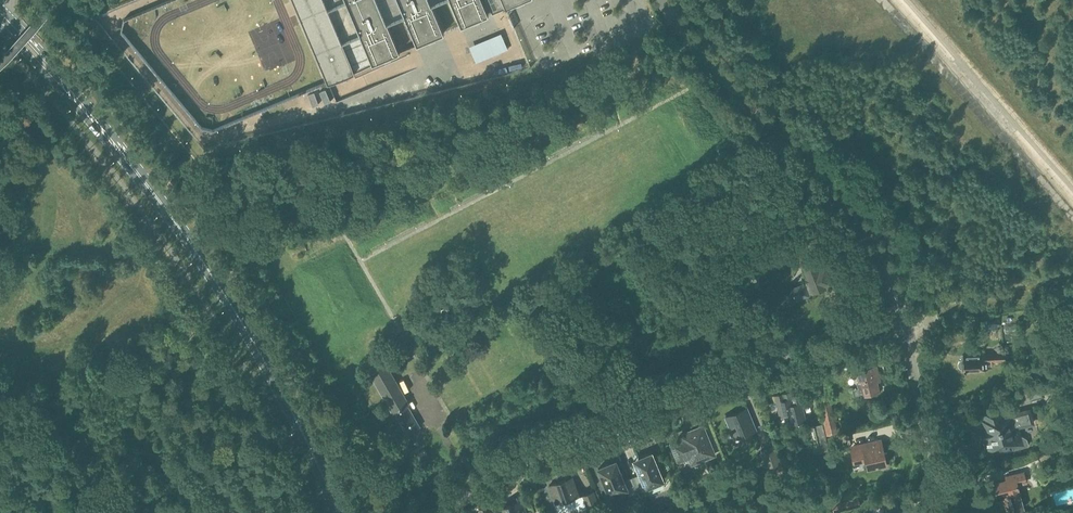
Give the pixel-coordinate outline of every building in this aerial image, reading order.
[(327,82),(399,52),(386,23),(404,16),(416,45),(443,34),(431,4),(441,0),(293,0),(327,82)] [(461,27),(488,15),(481,0),(450,0),(461,27)] [(492,13),(524,0),(486,0),(492,13)] [(477,63),(497,54),(492,42),(471,50),(477,63)] [(788,256),(793,254),(789,243),(783,245),(788,256)] [(825,269),(819,271),(814,258),(800,263),(808,281),(792,288),(794,293),(793,293),(794,295),(796,300),(808,295),(808,294),(812,293),(813,294),(826,288),(825,286),(830,284),(825,269)] [(1008,361),(1007,352),(994,352),(994,354),(964,355),(964,354),(963,355),(963,360),(961,360),(959,362),(958,365),(959,367),(961,369),(964,369),(964,370),(987,368),(986,361),(994,360),(994,362),(1008,361)] [(420,427),(407,405),(409,404),(382,357),(366,366),(393,413),(395,412),(408,434),(420,427)] [(1044,367),(1048,382),(1060,379),(1055,363),(1044,367)] [(877,367),(858,371),(860,380),(858,381),(857,383),(858,386),(860,388),(865,387),(867,394),(877,392),(875,382),(880,380),(877,367)] [(1027,390),(1030,400),(1045,396),(1042,386),(1027,390)] [(792,417),(791,417),(793,424),(807,421),(801,396),(792,398),(790,392),(775,395),(780,416),(791,414),(792,417)] [(818,399),(827,435),(838,432),(830,396),(818,399)] [(735,439),(756,430),(747,408),(726,417),(731,430),(730,431),(731,433),(732,433),(735,439)] [(985,438),(988,449),(1003,445),(1004,447),(1010,446),(1011,443),(1013,443),(1012,441),(1022,439),(1019,428),(1034,424),(1031,411),(1015,414),(1014,411),(1004,413),(1002,411),(985,416),(984,419),(980,420),(983,431),(981,432),(982,437),(985,438)] [(847,422),(849,429),(858,426),(856,420),(847,422)] [(829,450),(823,423),(806,427),(810,440),(815,439),(818,452),(829,450)] [(692,464),(715,455),(703,426),(680,435),(682,439),(671,444),(678,462),(689,457),(692,464)] [(849,435),(836,438),(828,440),(829,447),(851,442),(849,435)] [(882,442),(852,448),(854,460),(866,458),(868,467),(874,466),(876,466),(876,465),(890,462),(888,452),(884,453),(882,442)] [(761,451),(766,468),(781,463),(775,446),(761,451)] [(425,449),(417,454),(420,459),(429,454),(425,449)] [(638,492),(644,490),(647,488),(646,487),(663,481),(659,471),(661,470),(661,471),(662,470),(658,461),(657,461),(658,462),(656,463),(651,453),(638,459),(640,462),(636,464),(640,474),(632,477),(638,492)] [(626,489),(629,496),(638,492),(632,477),(623,481),(617,465),(613,467),(611,463),(598,469),(602,478),(600,479),(600,478),(599,479),(603,488),(604,488),(603,487),(606,486),(610,496),(626,489)] [(1024,509),(1018,486),(1027,483),(1024,473),(1008,477),(1009,480),(994,484),(998,498),(1004,496),(1009,512),(1024,509)] [(735,489),(730,475),(718,479),(723,493),(735,489)] [(561,502),(555,504),(558,512),(562,512),(576,508),(577,511),(586,508),(588,512),(590,512),(600,509),(593,491),(579,496),(575,484),(573,477),(549,485),(553,497),(558,495),(561,502)] [(504,512),(527,512),(521,495),(514,497),(515,502),(502,507),(504,512)] [(859,498),(832,504),(834,512),(861,506),(859,498)] [(897,502),(897,503),(875,510),(876,512),(900,512),(897,502)]
